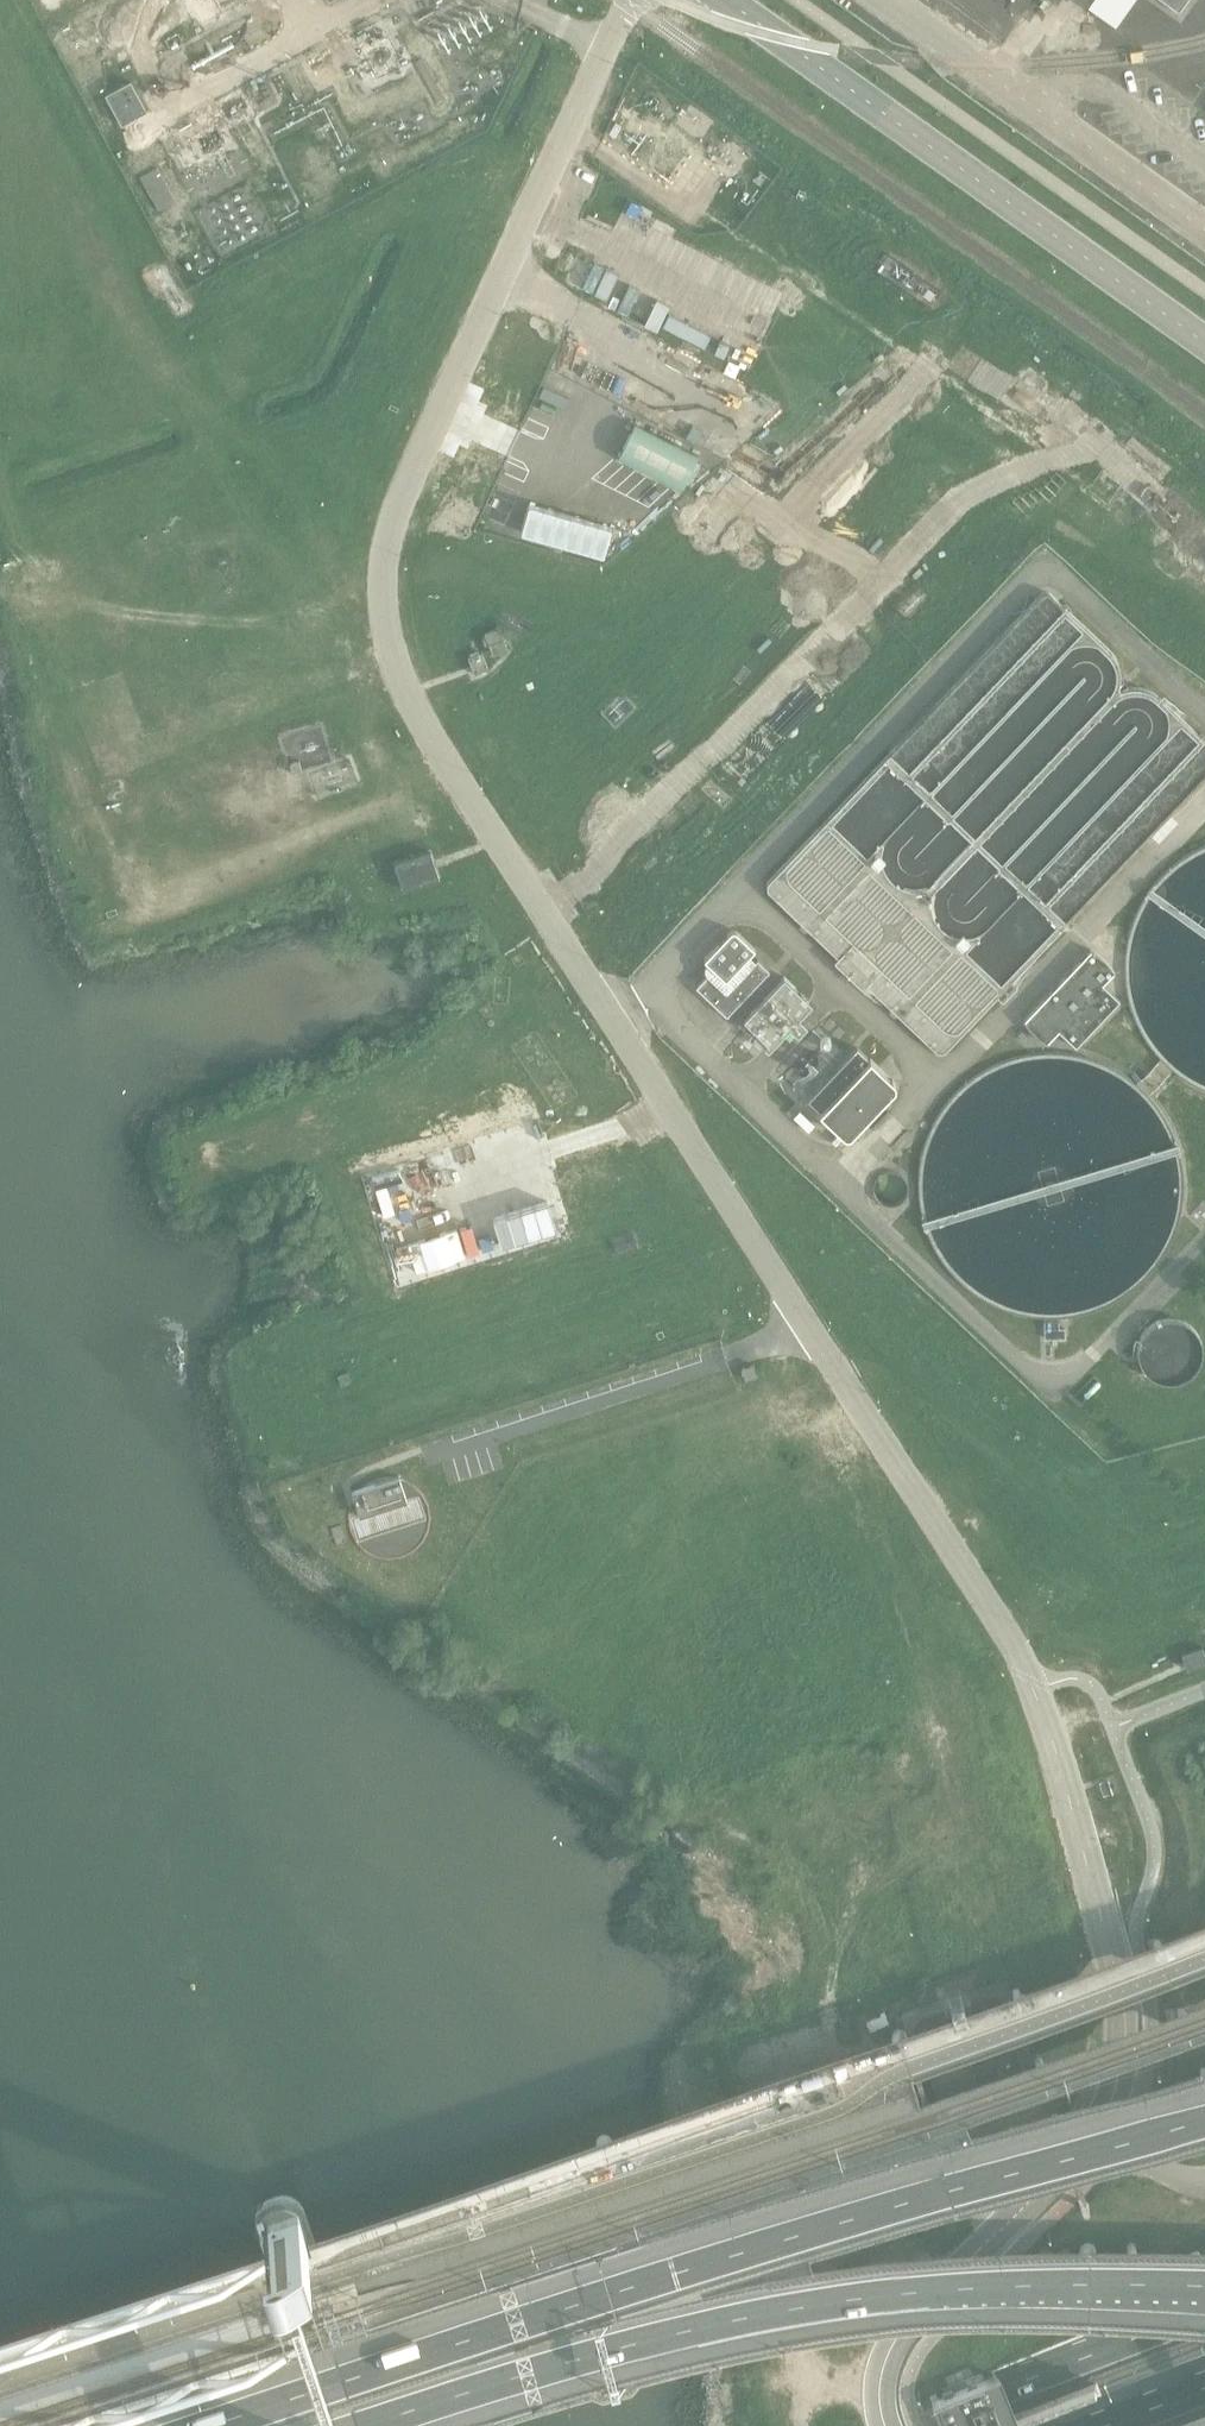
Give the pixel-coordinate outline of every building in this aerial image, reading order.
[(1117,22),(1134,0),(1088,0),(1086,3),(1117,22)] [(1178,15),(1189,0),(1157,0),(1178,15)] [(130,82),(105,96),(121,126),(146,112),(130,82)] [(634,424),(617,457),(682,489),(699,456),(634,424)] [(531,501),(522,529),(604,555),(613,527),(531,501)] [(493,655),(508,649),(500,628),(485,634),(493,655)] [(482,652),(470,657),(468,658),(474,674),(488,669),(482,652)] [(866,847),(829,810),(762,878),(939,1052),(1006,981),(967,941),(982,923),(964,926),(951,925),(942,919),(935,910),(932,901),(932,891),(934,882),(930,878),(927,875),(915,878),(900,877),(891,870),(883,857),(881,845),(884,830),(866,847)] [(395,864),(403,890),(440,878),(431,852),(395,864)] [(727,1017),(770,971),(757,959),(756,961),(750,955),(755,949),(737,931),(736,931),(735,930),(733,930),(731,931),(730,932),(704,960),(716,971),(710,977),(708,975),(696,987),(727,1017)] [(1039,1037),(1045,1042),(1048,1044),(1049,1043),(1048,1042),(1059,1031),(1076,1047),(1120,1000),(1103,984),(1114,973),(1115,973),(1113,970),(1111,967),(1106,961),(1103,958),(1100,956),(1093,951),(1090,949),(1090,950),(1024,1020),(1024,1019),(1023,1020),(1028,1026),(1033,1032),(1039,1037)] [(755,1019),(749,1025),(768,1043),(809,1000),(784,976),(749,1013),(755,1019)] [(808,1100),(808,1101),(820,1111),(819,1112),(842,1135),(844,1135),(845,1136),(846,1136),(848,1136),(849,1136),(850,1135),(851,1134),(894,1089),(895,1088),(895,1087),(896,1086),(896,1085),(895,1083),(895,1082),(894,1081),(870,1058),(869,1059),(857,1048),(808,1100)] [(547,1201),(493,1218),(501,1245),(556,1228),(547,1201)] [(754,1363),(742,1367),(745,1380),(758,1376),(754,1363)] [(400,1479),(399,1477),(395,1479),(352,1493),(356,1505),(360,1517),(407,1502),(400,1479)] [(1203,1647),(1182,1654),(1187,1670),(1204,1664),(1204,1654),(1203,1647)] [(321,2425),(372,2425),(300,2209),(295,2203),(288,2199),(280,2198),(272,2200),(264,2204),(259,2210),(256,2217),(256,2225),(321,2425)] [(986,2381),(946,2396),(932,2402),(933,2404),(934,2406),(942,2425),(1015,2425),(1009,2410),(997,2378),(996,2377),(994,2377),(986,2381)]
